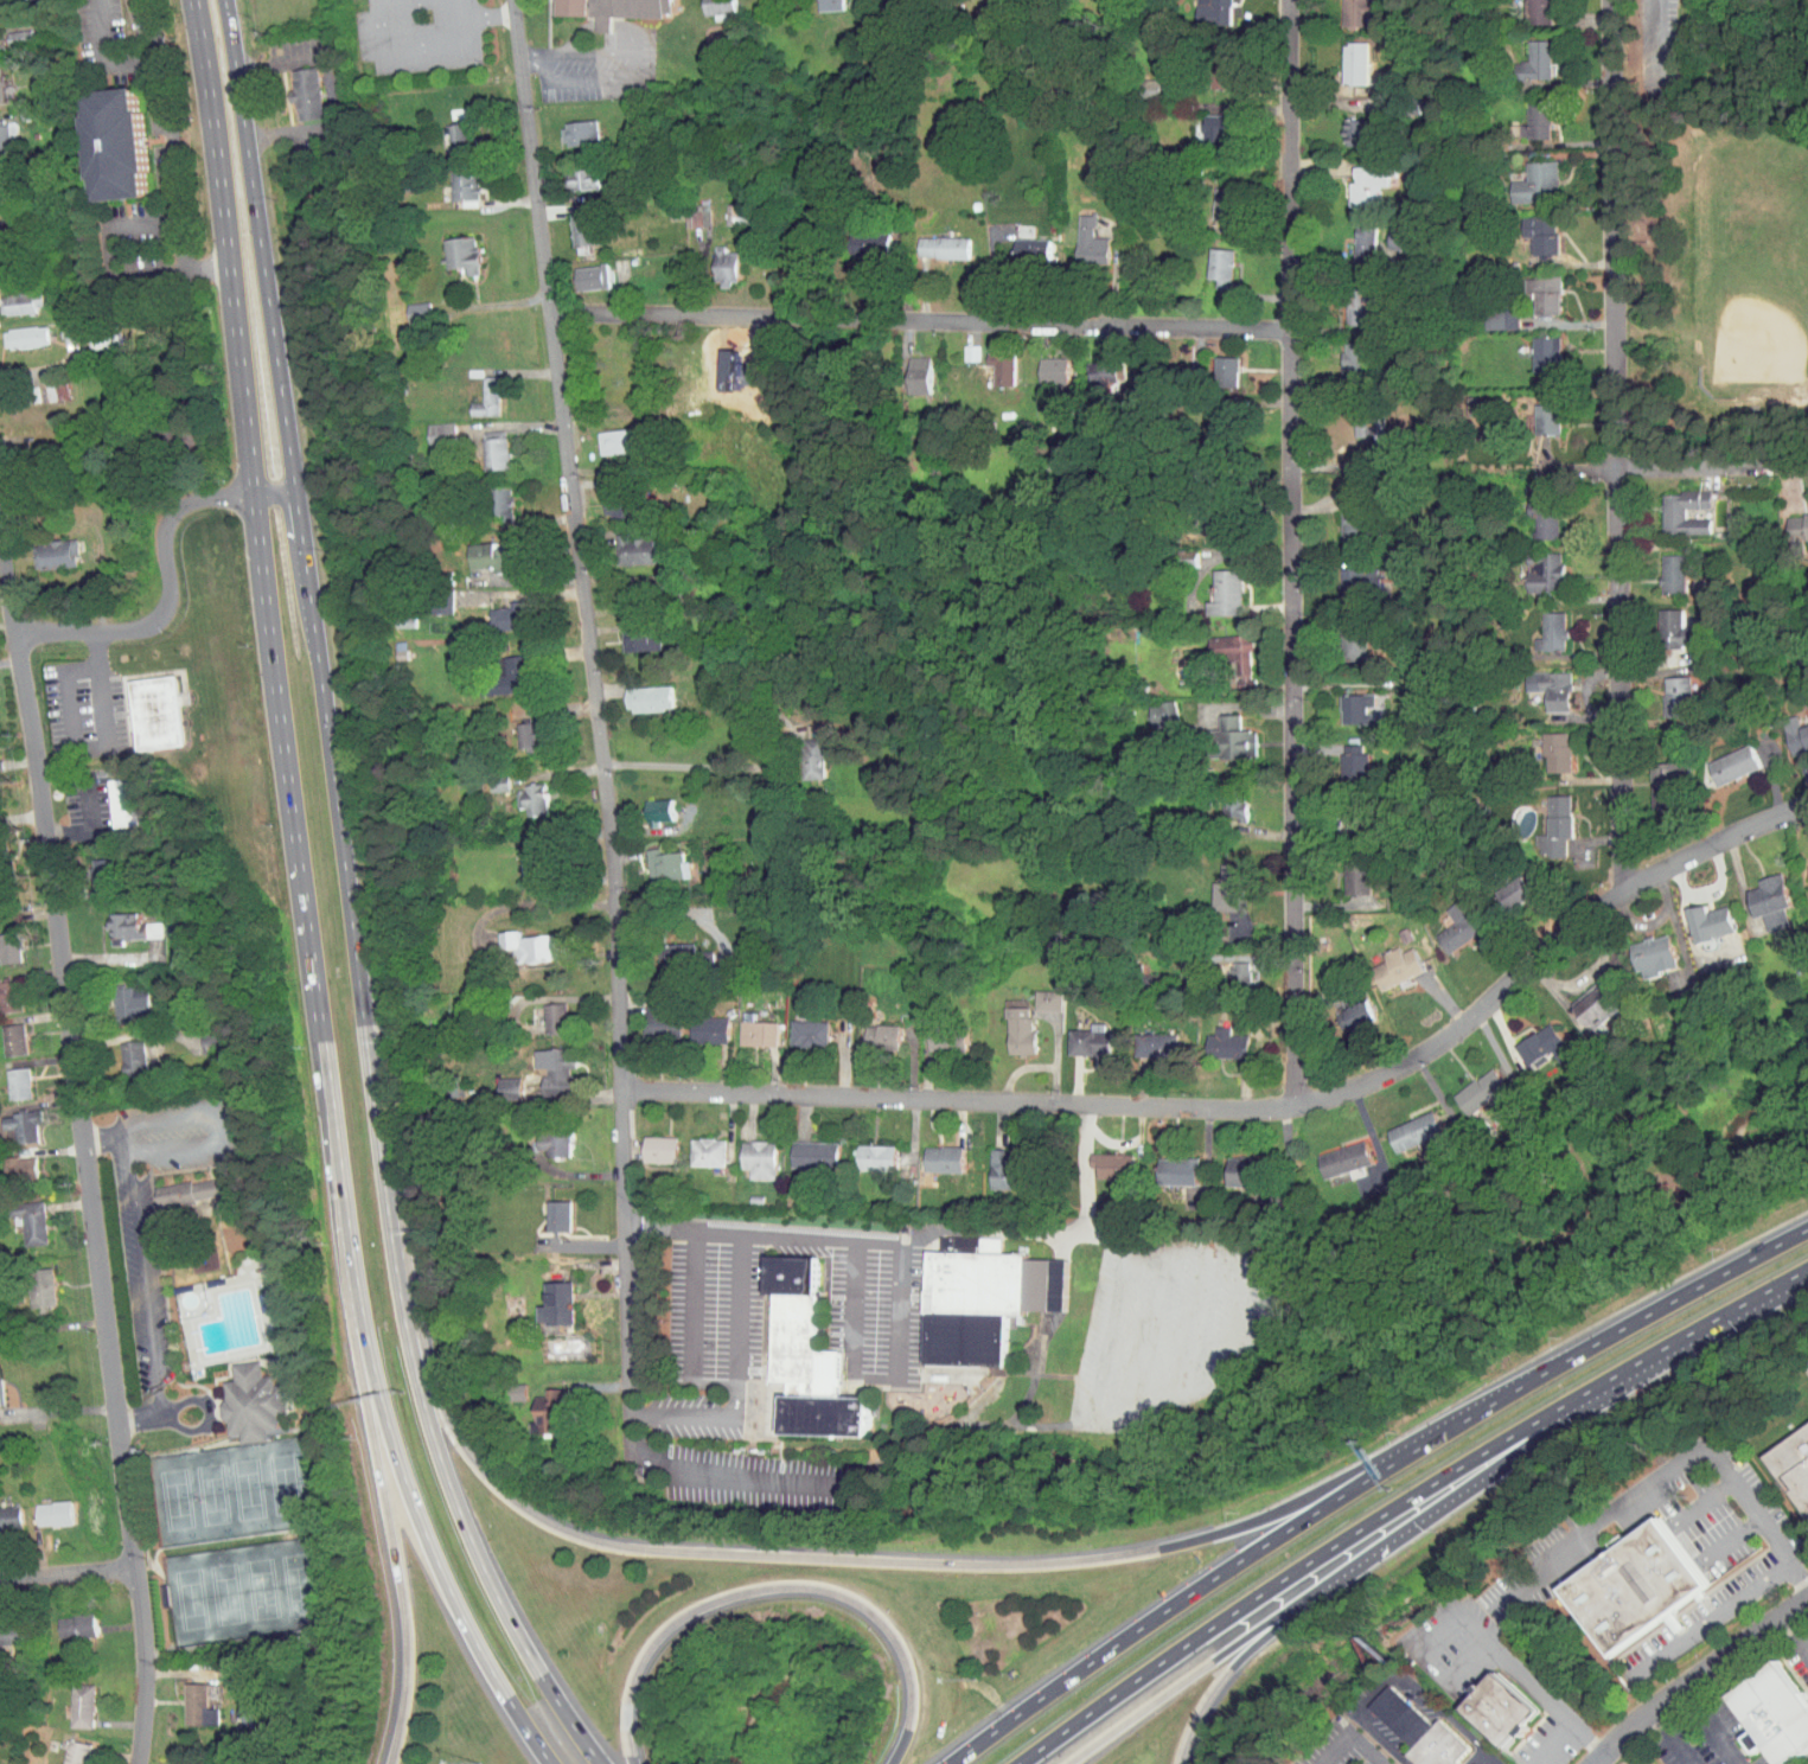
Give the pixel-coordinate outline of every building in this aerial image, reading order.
[(558,15),(666,17),(667,12),(677,12),(677,0),(559,0),(558,15)] [(1183,18),(1217,17),(1217,0),(1183,0),(1183,18)] [(1329,20),(1353,21),(1354,10),(1362,11),(1362,0),(1330,0),(1329,20)] [(1538,17),(1537,0),(1511,0),(1511,18),(1538,17)] [(0,25),(0,40),(18,39),(17,24),(0,25)] [(1537,34),(1515,34),(1515,55),(1501,55),(1502,72),(1538,72),(1537,34)] [(1353,79),(1354,37),(1330,36),(1330,78),(1353,79)] [(1220,82),(1218,38),(1201,39),(1203,83),(1220,82)] [(308,113),(304,62),(277,63),(281,115),(308,113)] [(128,187),(120,82),(66,86),(74,191),(128,187)] [(1536,133),(1537,97),(1515,96),(1514,119),(1508,119),(1507,132),(1536,133)] [(1213,136),(1213,109),(1191,108),(1190,135),(1213,136)] [(1330,138),(1354,139),(1355,115),(1330,114),(1330,138)] [(550,141),(585,138),(583,115),(548,118),(550,141)] [(436,146),(458,144),(456,117),(434,118),(436,146)] [(1544,155),(1513,156),(1513,174),(1498,174),(1499,195),(1545,194),(1544,155)] [(555,163),(559,183),(586,179),(582,159),(555,163)] [(1374,180),(1373,160),(1340,161),(1340,176),(1336,176),(1336,201),(1357,201),(1357,180),(1374,180)] [(464,162),(436,163),(437,193),(448,193),(449,200),(465,199),(464,162)] [(1208,214),(1207,225),(1222,226),(1223,182),(1200,182),(1200,214),(1208,214)] [(672,219),(697,218),(696,192),(686,193),(686,199),(672,199),(672,219)] [(560,206),(561,237),(581,236),(580,206),(560,206)] [(1080,208),(1064,207),(1063,256),(1094,257),(1095,230),(1080,230),(1080,208)] [(1544,247),(1545,211),(1510,210),(1510,229),(1521,229),(1520,246),(1544,247)] [(1341,257),(1360,258),(1361,219),(1342,218),(1341,257)] [(1401,241),(1402,220),(1378,220),(1377,240),(1401,241)] [(875,248),(875,225),(834,225),(834,247),(875,248)] [(453,269),(466,267),(462,228),(430,231),(433,261),(452,259),(453,269)] [(956,231),(905,229),(905,250),(955,251),(956,231)] [(1001,250),(1036,251),(1036,232),(1002,231),(1001,250)] [(711,244),(711,239),(702,238),(701,277),(724,278),(725,245),(711,244)] [(1203,281),(1218,281),(1219,241),(1196,240),(1195,271),(1203,272),(1203,281)] [(566,283),(596,279),(593,257),(563,261),(566,283)] [(1548,305),(1547,269),(1511,270),(1511,285),(1522,285),(1522,305),(1548,305)] [(1333,317),(1353,317),(1353,299),(1362,299),(1362,281),(1332,281),(1333,317)] [(22,306),(22,299),(34,298),(33,285),(0,287),(0,307),(22,306)] [(393,296),(395,315),(417,313),(415,294),(393,296)] [(1505,321),(1504,301),(1471,302),(1472,322),(1505,321)] [(35,337),(33,318),(0,321),(0,341),(35,337)] [(1521,364),(1547,363),(1546,329),(1520,330),(1521,364)] [(1349,334),(1329,335),(1330,363),(1350,363),(1349,334)] [(950,354),(967,353),(966,337),(950,338),(950,354)] [(1002,378),(1001,345),(973,346),(974,358),(981,358),(981,378),(1002,378)] [(895,350),(896,387),(917,386),(916,349),(895,350)] [(1224,379),(1225,350),(1202,349),(1201,378),(1224,379)] [(1026,375),(1053,376),(1054,351),(1027,350),(1026,375)] [(1102,354),(1075,355),(1076,378),(1103,377),(1102,354)] [(485,408),(485,369),(468,369),(469,395),(456,395),(457,409),(485,408)] [(31,378),(34,396),(54,392),(51,375),(31,378)] [(1546,397),(1522,397),(1522,427),(1547,426),(1546,397)] [(1341,428),(1370,429),(1371,408),(1342,407),(1341,428)] [(440,416),(414,416),(414,439),(440,439),(440,416)] [(586,447),(621,445),(620,422),(584,424),(586,447)] [(470,463),(494,462),(493,424),(469,425),(470,463)] [(479,512),(499,512),(498,479),(478,480),(479,512)] [(1697,500),(1697,484),(1649,485),(1650,527),(1697,526),(1696,511),(1672,511),(1671,501),(1697,500)] [(591,509),(620,508),(619,488),(590,489),(591,509)] [(1327,488),(1328,533),(1363,532),(1362,508),(1354,508),(1353,488),(1327,488)] [(1514,494),(1514,510),(1521,510),(1521,531),(1546,531),(1546,494),(1514,494)] [(1775,532),(1807,531),(1807,507),(1774,508),(1775,532)] [(602,530),(603,558),(642,556),(641,529),(602,530)] [(24,534),(25,562),(64,560),(63,533),(24,534)] [(482,559),(482,565),(499,563),(497,540),(481,541),(480,535),(455,537),(458,561),(482,559)] [(1549,545),(1513,546),(1513,585),(1550,584),(1549,545)] [(1671,547),(1648,547),(1649,585),(1672,585),(1671,547)] [(1327,560),(1326,585),(1363,586),(1364,561),(1327,560)] [(1228,562),(1200,563),(1200,594),(1193,594),(1194,608),(1229,607),(1228,562)] [(439,607),(439,589),(422,589),(423,607),(439,607)] [(508,594),(495,594),(495,601),(477,602),(477,622),(509,621),(508,594)] [(1669,601),(1646,602),(1647,640),(1680,639),(1680,619),(1670,619),(1669,601)] [(1521,643),(1552,643),(1552,604),(1529,605),(1529,631),(1521,631),(1521,643)] [(609,644),(647,642),(646,616),(608,617),(609,644)] [(1353,617),(1327,616),(1325,652),(1352,654),(1353,617)] [(1235,643),(1240,643),(1239,627),(1196,631),(1198,652),(1219,651),(1222,678),(1238,677),(1235,643)] [(488,649),(488,665),(474,666),(475,686),(512,685),(511,648),(488,649)] [(1558,665),(1512,665),(1512,683),(1533,684),(1533,704),(1557,704),(1558,665)] [(115,672),(123,744),(170,739),(162,667),(115,672)] [(1651,669),(1652,710),(1679,709),(1678,669),(1651,669)] [(612,680),(613,705),(659,703),(657,679),(612,680)] [(1328,716),(1360,715),(1360,703),(1361,703),(1361,687),(1328,687),(1328,716)] [(1163,714),(1161,694),(1137,697),(1138,716),(1163,714)] [(1206,722),(1200,722),(1200,751),(1242,750),(1241,723),(1226,724),(1226,707),(1206,707),(1206,722)] [(1807,738),(1807,715),(1787,721),(1783,708),(1769,712),(1778,747),(1807,738)] [(524,715),(503,716),(505,743),(525,742),(524,715)] [(1529,725),(1529,749),(1533,749),(1533,765),(1558,764),(1557,725),(1529,725)] [(810,732),(789,732),(790,772),(811,771),(810,732)] [(1353,738),(1329,738),(1329,766),(1353,766),(1353,738)] [(1703,777),(1748,763),(1740,739),(1695,753),(1703,777)] [(1639,805),(1666,804),(1665,755),(1638,756),(1639,805)] [(95,772),(97,820),(124,819),(122,771),(95,772)] [(502,780),(504,801),(513,800),(514,809),(533,807),(530,777),(502,780)] [(1534,789),(1535,828),(1522,828),(1522,850),(1552,850),(1552,831),(1559,831),(1558,788),(1534,789)] [(633,792),(634,819),(645,819),(645,814),(659,813),(659,792),(633,792)] [(1332,803),(1330,823),(1353,825),(1354,805),(1332,803)] [(668,844),(647,846),(646,841),(633,842),(636,875),(678,870),(676,853),(669,854),(668,844)] [(78,852),(79,879),(96,879),(95,852),(78,852)] [(1358,886),(1358,853),(1333,854),(1333,887),(1358,886)] [(1807,879),(1807,855),(1796,858),(1802,881),(1807,879)] [(1199,904),(1231,904),(1232,858),(1208,857),(1207,875),(1200,875),(1199,904)] [(1735,883),(1743,910),(1751,908),(1756,926),(1777,920),(1772,901),(1779,899),(1769,866),(1745,873),(1747,879),(1735,883)] [(1494,902),(1522,891),(1513,869),(1486,879),(1494,902)] [(1431,903),(1440,917),(1423,928),(1435,947),(1472,923),(1451,890),(1431,903)] [(1694,904),(1693,897),(1674,901),(1682,935),(1723,926),(1717,899),(1694,904)] [(148,915),(126,916),(126,905),(96,906),(96,939),(108,938),(108,932),(148,931),(148,915)] [(486,924),(487,942),(501,941),(502,955),(544,953),(542,927),(506,930),(506,923),(486,924)] [(1624,965),(1630,963),(1631,970),(1665,962),(1657,927),(1618,936),(1624,965)] [(675,961),(676,937),(645,936),(644,960),(675,961)] [(1369,984),(1411,966),(1401,940),(1388,946),(1386,940),(1370,946),(1373,955),(1359,961),(1369,984)] [(1236,955),(1219,954),(1218,977),(1235,978),(1236,955)] [(1558,998),(1585,1028),(1593,1021),(1589,1017),(1609,999),(1585,973),(1558,998)] [(102,1015),(134,1013),(132,978),(100,980),(102,1015)] [(1048,1004),(1049,984),(1021,983),(1021,1003),(1048,1004)] [(1328,996),(1320,999),(1329,1023),(1361,1011),(1354,993),(1331,1002),(1328,996)] [(552,996),(530,997),(531,1027),(553,1026),(552,996)] [(631,997),(630,1030),(665,1031),(666,998),(631,997)] [(1019,1000),(993,1000),(994,1048),(1019,1047),(1019,1000)] [(715,1037),(715,1011),(678,1010),(677,1036),(715,1037)] [(814,1040),(815,1014),(777,1013),(777,1039),(814,1040)] [(726,1038),(763,1039),(764,1015),(727,1014),(726,1038)] [(14,1046),(10,1016),(0,1017),(0,1048),(14,1046)] [(1056,1047),(1094,1048),(1094,1016),(1078,1016),(1077,1023),(1057,1023),(1056,1047)] [(1502,1039),(1517,1062),(1540,1046),(1546,1055),(1557,1048),(1536,1016),(1502,1039)] [(851,1018),(851,1041),(887,1042),(887,1018),(851,1018)] [(1217,1028),(1217,1019),(1203,1019),(1203,1027),(1195,1027),(1194,1050),(1235,1051),(1235,1028),(1217,1028)] [(952,1046),(953,1024),(915,1022),(914,1045),(952,1046)] [(1122,1026),(1122,1051),(1162,1052),(1162,1027),(1122,1026)] [(109,1070),(131,1069),(130,1034),(107,1035),(109,1070)] [(521,1042),(521,1062),(531,1062),(531,1090),(558,1090),(558,1060),(560,1060),(561,1042),(521,1042)] [(1476,1093),(1481,1099),(1498,1085),(1478,1060),(1441,1089),(1457,1109),(1476,1093)] [(17,1061),(0,1061),(0,1093),(18,1092),(17,1061)] [(508,1071),(485,1071),(485,1093),(508,1093),(508,1071)] [(1430,1127),(1420,1103),(1374,1123),(1384,1146),(1430,1127)] [(26,1135),(24,1105),(0,1106),(0,1128),(1,1128),(1,1136),(26,1135)] [(556,1149),(556,1124),(525,1123),(525,1143),(534,1143),(534,1149),(556,1149)] [(662,1156),(663,1130),(631,1129),(630,1155),(662,1156)] [(677,1132),(677,1159),(712,1159),(713,1132),(677,1132)] [(778,1159),(824,1161),(825,1136),(778,1134),(778,1159)] [(1305,1148),(1311,1172),(1358,1158),(1352,1134),(1305,1148)] [(728,1162),(737,1162),(737,1173),(762,1173),(762,1135),(728,1135),(728,1162)] [(882,1138),(844,1137),(843,1162),(881,1164),(882,1138)] [(910,1164),(949,1165),(950,1140),(911,1139),(910,1164)] [(976,1182),(1007,1183),(1007,1152),(995,1152),(995,1142),(977,1142),(976,1182)] [(1085,1172),(1119,1172),(1119,1147),(1078,1147),(1078,1161),(1085,1161),(1085,1172)] [(0,1174),(23,1173),(22,1149),(0,1150),(0,1169),(0,1174)] [(1214,1179),(1240,1179),(1240,1150),(1215,1150),(1214,1179)] [(1184,1178),(1185,1152),(1145,1151),(1144,1177),(1184,1178)] [(214,1188),(209,1168),(142,1182),(146,1202),(214,1188)] [(557,1194),(534,1194),(535,1225),(558,1224),(557,1194)] [(31,1195),(0,1196),(0,1210),(10,1210),(10,1238),(32,1238),(31,1195)] [(987,1245),(987,1231),(927,1229),(927,1244),(987,1245)] [(910,1358),(993,1360),(994,1304),(1052,1306),(1053,1252),(1013,1252),(1014,1247),(913,1244),(910,1358)] [(774,1293),(767,1293),(769,1254),(817,1258),(814,1289),(818,1289),(817,1351),(842,1353),(841,1396),(870,1398),(869,1437),(786,1434),(786,1395),(788,1395),(788,1382),(772,1381),(774,1293)] [(18,1300),(41,1299),(39,1262),(16,1263),(18,1300)] [(560,1316),(559,1275),(531,1275),(532,1299),(524,1299),(524,1317),(560,1316)] [(273,1430),(274,1438),(247,1443),(245,1433),(234,1434),(232,1423),(225,1419),(224,1406),(229,1400),(226,1382),(238,1381),(236,1364),(263,1360),(266,1378),(275,1375),(276,1387),(287,1386),(292,1411),(280,1413),(282,1429),(273,1430)] [(512,1377),(493,1377),(494,1394),(512,1394),(512,1377)] [(521,1389),(521,1415),(516,1415),(516,1427),(550,1426),(549,1382),(531,1382),(531,1389),(521,1389)] [(1807,1520),(1807,1424),(1763,1455),(1807,1520)] [(59,1495),(22,1496),(22,1520),(60,1518),(59,1495)] [(8,1523),(8,1500),(0,1500),(0,1523),(8,1523)] [(1563,1586),(1610,1655),(1711,1585),(1662,1516),(1563,1586)] [(43,1610),(45,1631),(81,1629),(80,1608),(43,1610)] [(8,1639),(8,1616),(0,1615),(0,1639),(8,1639)] [(1781,1658),(1727,1693),(1752,1731),(1744,1736),(1755,1752),(1764,1746),(1775,1763),(1786,1763),(1807,1750),(1807,1701),(1781,1658)] [(1539,1708),(1496,1670),(1462,1708),(1504,1746),(1539,1708)] [(80,1678),(58,1677),(56,1721),(79,1722),(80,1678)] [(170,1718),(204,1718),(204,1701),(192,1701),(193,1677),(171,1677),(170,1718)] [(1369,1708),(1414,1746),(1435,1725),(1389,1686),(1369,1708)] [(1470,1745),(1440,1719),(1435,1725),(1414,1746),(1405,1756),(1414,1763),(1454,1763),(1470,1745)] [(77,1739),(55,1733),(47,1763),(71,1763),(77,1739)]
